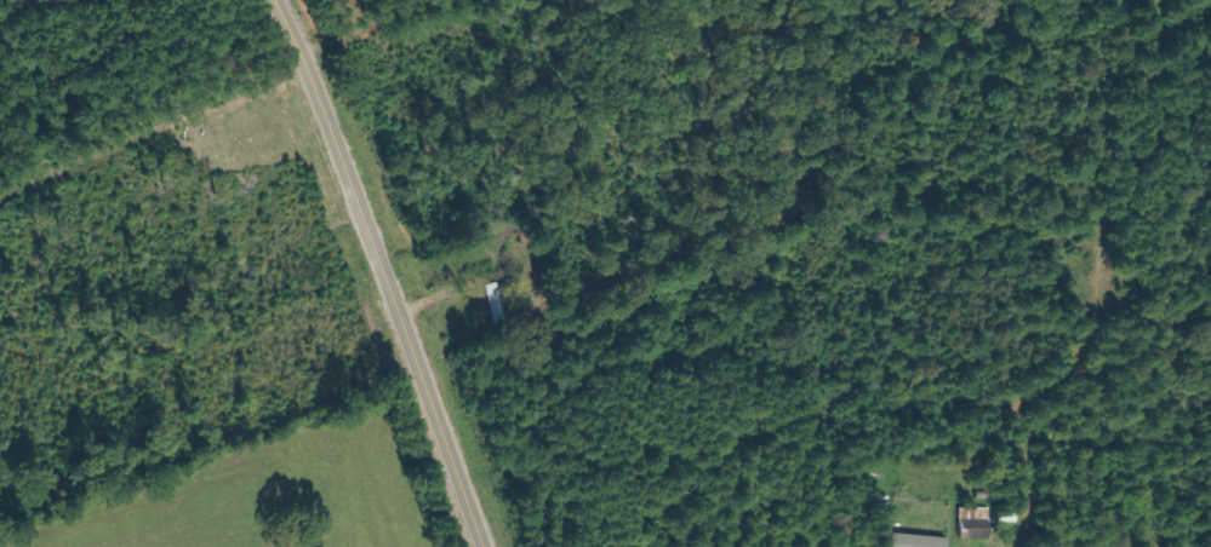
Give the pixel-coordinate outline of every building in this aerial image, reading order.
[(947,540),(892,532),(890,546),(946,546),(947,540)]
